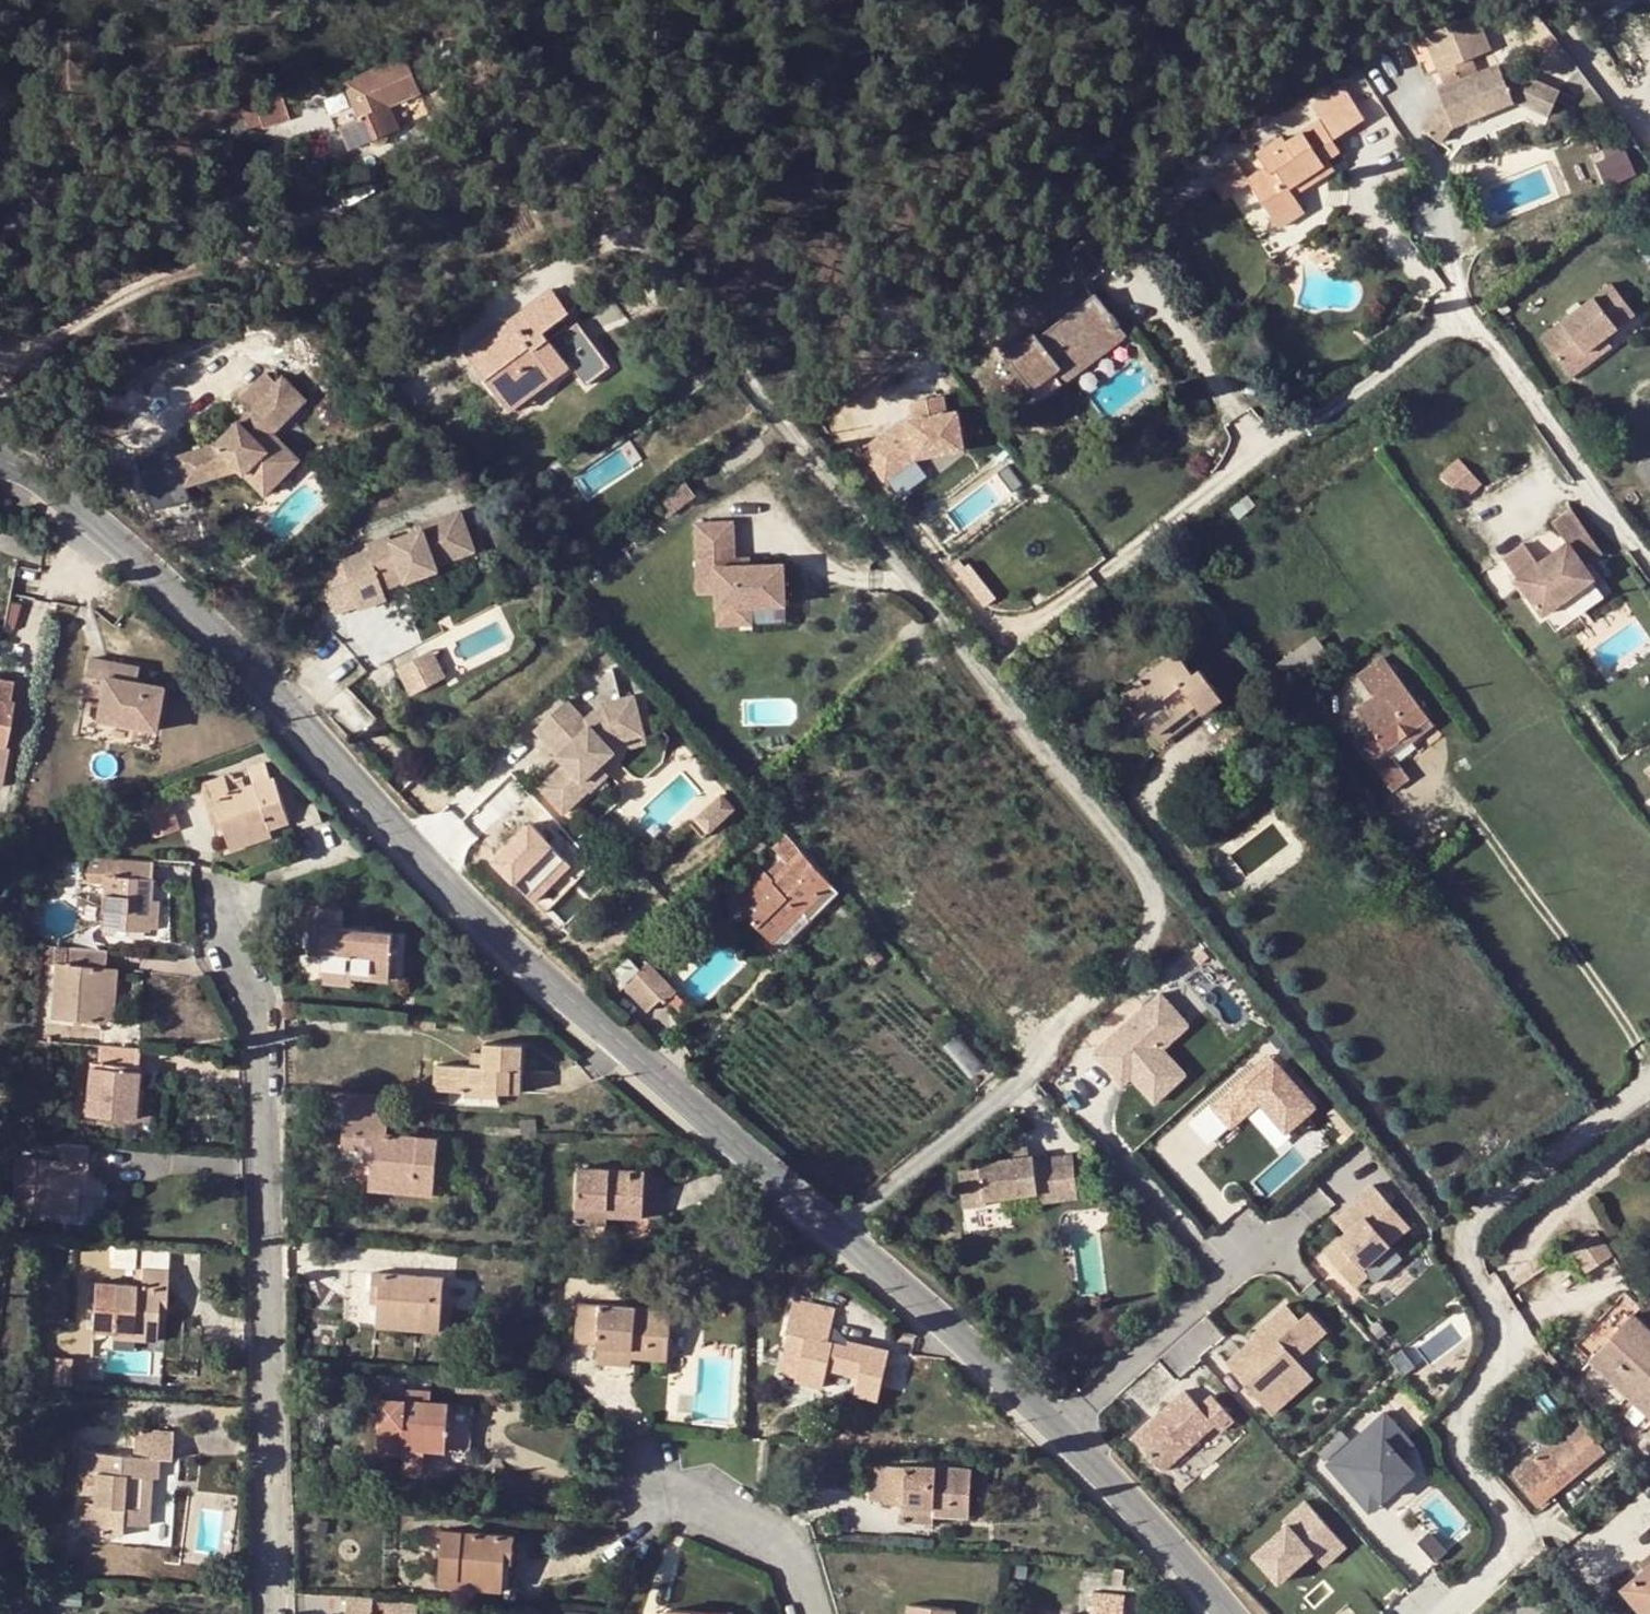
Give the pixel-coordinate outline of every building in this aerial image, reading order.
[(1589,29),(1636,0),(1571,0),(1589,29)] [(1439,137),(1455,112),(1461,123),(1518,97),(1555,110),(1564,86),(1521,70),(1508,75),(1502,63),(1482,73),(1475,57),(1493,49),(1477,14),(1428,37),(1451,87),(1445,90),(1450,100),(1430,131),(1439,137)] [(1429,72),(1440,67),(1426,36),(1415,41),(1429,72)] [(359,118),(352,122),(369,141),(397,129),(388,107),(419,92),(404,57),(344,83),(359,118)] [(1304,213),(1293,196),(1289,189),(1303,181),(1307,187),(1334,170),(1327,161),(1340,152),(1332,140),(1363,120),(1342,87),(1311,108),(1320,121),(1285,145),(1281,140),(1257,155),(1265,169),(1248,180),(1248,181),(1250,184),(1278,228),(1304,213)] [(250,105),(238,109),(246,131),(260,126),(262,129),(287,119),(278,93),(253,102),(250,105)] [(1461,123),(1455,112),(1439,137),(1448,143),(1461,123)] [(369,141),(352,122),(338,128),(348,150),(369,141)] [(1615,184),(1642,173),(1633,148),(1605,159),(1615,184)] [(1248,180),(1235,160),(1207,177),(1223,202),(1224,201),(1250,184),(1248,181),(1248,180)] [(1289,189),(1293,196),(1307,187),(1303,181),(1289,189)] [(1004,355),(1040,403),(1071,379),(1059,363),(1094,337),(1105,353),(1127,336),(1096,296),(1094,298),(1083,306),(1072,292),(1077,289),(1059,267),(1027,289),(1045,313),(1053,306),(1064,320),(1038,340),(1034,332),(1004,355)] [(1611,283),(1540,338),(1564,370),(1606,337),(1636,315),(1611,283)] [(1094,298),(1083,284),(1077,289),(1072,292),(1083,306),(1094,298)] [(552,289),(518,315),(565,371),(570,367),(543,333),(570,312),(552,289)] [(1399,313),(1394,302),(1375,311),(1381,323),(1391,319),(1390,317),(1399,313)] [(565,371),(518,315),(497,330),(506,343),(475,366),(510,412),(565,371)] [(466,354),(475,366),(506,343),(497,330),(466,354)] [(1059,363),(1071,379),(1105,353),(1094,337),(1059,363)] [(1612,345),(1606,337),(1564,370),(1571,377),(1612,345)] [(214,445),(187,453),(193,473),(232,462),(240,470),(247,477),(251,472),(271,491),(302,459),(275,433),(308,399),(282,374),(275,382),(265,372),(238,400),(248,410),(214,445)] [(896,426),(862,452),(885,483),(916,459),(964,450),(956,412),(945,414),(942,397),(910,404),(914,421),(908,422),(910,429),(899,431),(896,426)] [(896,426),(899,431),(910,429),(908,422),(899,424),(896,426)] [(187,453),(177,456),(186,486),(240,470),(232,462),(193,473),(187,453)] [(1460,459),(1441,475),(1465,502),(1484,486),(1460,459)] [(1649,461),(1637,471),(1647,484),(1649,482),(1649,462),(1649,461)] [(251,472),(247,477),(267,496),(271,491),(251,472)] [(668,491),(679,505),(694,494),(682,480),(668,491)] [(665,516),(679,505),(668,491),(654,501),(665,516)] [(1256,506),(1247,495),(1229,509),(1238,520),(1256,506)] [(438,570),(436,565),(475,551),(460,510),(418,525),(420,529),(389,540),(387,536),(366,544),(368,550),(340,561),(358,611),(388,600),(384,590),(438,570)] [(1603,552),(1572,510),(1554,523),(1568,541),(1537,563),(1523,545),(1502,560),(1543,616),(1595,578),(1585,565),(1603,552)] [(698,594),(716,592),(716,608),(717,626),(735,625),(734,607),(752,606),(786,605),(784,563),(749,564),(735,565),(735,558),(733,521),(694,523),(698,594)] [(752,606),(734,607),(735,625),(752,624),(752,606)] [(431,650),(413,659),(428,686),(445,677),(431,650)] [(1196,705),(1202,714),(1222,699),(1200,669),(1194,674),(1177,653),(1122,694),(1155,736),(1196,705)] [(125,664),(92,657),(85,692),(106,696),(102,719),(161,730),(166,686),(138,681),(123,678),(125,664)] [(413,659),(396,668),(411,695),(428,686),(413,659)] [(1428,718),(1384,659),(1358,678),(1372,698),(1357,710),(1371,730),(1352,743),(1391,794),(1409,781),(1386,750),(1428,718)] [(125,664),(123,678),(138,681),(141,666),(125,664)] [(13,679),(0,677),(0,696),(9,698),(13,679)] [(3,757),(5,745),(14,699),(9,698),(0,696),(0,757),(3,757)] [(599,770),(612,757),(644,750),(633,702),(603,709),(585,725),(567,705),(536,733),(567,767),(540,791),(563,816),(589,792),(582,785),(599,770)] [(1161,745),(1202,714),(1196,705),(1155,736),(1161,745)] [(2,786),(9,745),(5,745),(3,757),(0,757),(0,786),(2,786)] [(249,766),(254,782),(273,777),(267,760),(249,766)] [(599,770),(582,785),(589,792),(606,777),(599,770)] [(226,840),(268,826),(288,819),(273,777),(237,788),(232,773),(199,784),(210,817),(218,814),(221,826),(226,840)] [(710,833),(736,808),(721,791),(695,817),(710,833)] [(170,797),(143,806),(153,837),(181,827),(170,797)] [(595,864),(537,813),(495,860),(552,911),(595,864)] [(214,828),(221,826),(218,814),(210,817),(214,828)] [(776,825),(769,816),(753,832),(760,840),(776,825)] [(272,834),(268,826),(226,840),(228,847),(272,834)] [(772,846),(778,854),(792,841),(786,834),(772,846)] [(811,920),(839,892),(792,841),(778,854),(787,865),(772,879),(767,873),(735,904),(773,942),(804,913),(811,920)] [(0,851),(0,865),(12,866),(13,852),(0,851)] [(113,856),(85,855),(83,881),(104,883),(104,874),(112,875),(113,856)] [(149,898),(151,859),(128,857),(113,856),(112,875),(104,874),(104,883),(101,927),(148,930),(147,926),(149,898)] [(787,865),(782,859),(767,873),(772,879),(787,865)] [(156,899),(149,898),(147,926),(156,926),(156,899)] [(318,971),(323,972),(350,975),(386,978),(391,930),(339,925),(340,910),(311,907),(309,925),(322,927),(320,951),(318,971)] [(804,913),(773,942),(781,950),(811,920),(804,913)] [(307,949),(320,951),(322,927),(309,925),(307,949)] [(64,961),(65,945),(41,944),(40,960),(54,961),(64,961)] [(105,965),(107,948),(65,945),(64,961),(54,961),(50,1017),(101,1019),(105,965)] [(646,963),(639,970),(668,1000),(681,1013),(688,1006),(646,963)] [(117,965),(105,965),(101,1019),(113,1020),(117,965)] [(668,1000),(639,970),(622,986),(648,1012),(661,1000),(665,1003),(668,1000)] [(350,975),(323,972),(322,980),(350,982),(350,975)] [(1111,1075),(1120,1067),(1132,1080),(1141,1090),(1172,1062),(1163,1052),(1189,1028),(1161,997),(1095,1057),(1111,1075)] [(438,1064),(437,1088),(523,1093),(524,1069),(522,1069),(522,1044),(487,1043),(485,1066),(438,1064)] [(135,1085),(138,1046),(101,1044),(98,1044),(96,1060),(89,1059),(85,1113),(132,1116),(132,1113),(135,1085)] [(1272,1058),(1244,1082),(1250,1089),(1277,1064),(1272,1058)] [(1172,1062),(1141,1090),(1155,1106),(1186,1078),(1172,1062)] [(1316,1107),(1277,1064),(1250,1089),(1244,1082),(1215,1108),(1233,1128),(1262,1102),(1289,1132),(1316,1107)] [(1120,1067),(1111,1075),(1123,1088),(1132,1080),(1120,1067)] [(140,1086),(135,1085),(132,1113),(139,1114),(140,1086)] [(1215,1108),(1192,1129),(1210,1149),(1233,1128),(1215,1108)] [(341,1144),(364,1147),(372,1147),(371,1160),(369,1180),(435,1184),(437,1136),(385,1131),(386,1112),(345,1109),(341,1144)] [(86,1177),(87,1143),(60,1141),(56,1141),(55,1156),(15,1154),(12,1202),(32,1204),(76,1205),(77,1190),(77,1177),(86,1177)] [(1009,1147),(1010,1158),(1029,1156),(1028,1146),(1009,1147)] [(372,1147),(364,1147),(364,1160),(371,1160),(372,1147)] [(978,1168),(959,1170),(963,1209),(987,1207),(986,1200),(1035,1195),(1034,1188),(1055,1186),(1056,1200),(1078,1197),(1073,1155),(1034,1160),(1033,1155),(1029,1156),(1010,1158),(978,1161),(978,1168)] [(605,1207),(605,1210),(642,1213),(643,1169),(577,1165),(575,1205),(605,1207)] [(662,1169),(643,1169),(642,1213),(659,1214),(662,1169)] [(86,1191),(86,1177),(77,1177),(77,1190),(86,1191)] [(435,1184),(369,1180),(369,1187),(434,1192),(435,1184)] [(1055,1186),(1034,1188),(1035,1195),(1036,1202),(1056,1200),(1055,1186)] [(1335,1222),(1347,1236),(1386,1201),(1373,1187),(1335,1222)] [(1410,1228),(1386,1201),(1347,1236),(1325,1255),(1356,1289),(1370,1277),(1364,1270),(1410,1228)] [(604,1221),(605,1210),(605,1207),(575,1205),(574,1218),(604,1221)] [(1589,1271),(1618,1255),(1605,1230),(1576,1246),(1589,1271)] [(69,1256),(55,1255),(54,1269),(69,1269),(69,1256)] [(1567,1262),(1547,1279),(1562,1295),(1581,1278),(1567,1262)] [(157,1303),(166,1304),(168,1269),(135,1266),(134,1283),(95,1281),(91,1330),(110,1331),(156,1334),(157,1318),(157,1303)] [(373,1270),(371,1288),(379,1289),(378,1301),(377,1317),(441,1321),(443,1276),(373,1270)] [(379,1289),(371,1288),(370,1300),(378,1301),(379,1289)] [(804,1335),(795,1377),(821,1383),(826,1366),(858,1372),(854,1391),(877,1396),(888,1348),(846,1339),(845,1342),(829,1339),(835,1307),(816,1302),(817,1295),(795,1291),(785,1331),(789,1331),(804,1335)] [(596,1343),(597,1345),(632,1348),(631,1354),(666,1356),(669,1307),(578,1301),(574,1340),(596,1343)] [(165,1318),(166,1304),(157,1303),(157,1318),(165,1318)] [(1255,1337),(1258,1340),(1265,1348),(1251,1360),(1244,1352),(1228,1367),(1260,1403),(1302,1366),(1297,1361),(1328,1334),(1310,1314),(1301,1322),(1288,1307),(1255,1337)] [(1633,1314),(1590,1361),(1649,1417),(1649,1329),(1633,1314)] [(441,1321),(377,1317),(376,1323),(440,1329),(441,1321)] [(156,1334),(110,1331),(110,1338),(156,1340),(156,1334)] [(780,1374),(795,1377),(804,1335),(789,1331),(780,1374)] [(1265,1348),(1258,1340),(1244,1352),(1251,1360),(1265,1348)] [(632,1348),(597,1345),(596,1360),(631,1362),(631,1354),(632,1348)] [(73,1356),(49,1354),(47,1382),(72,1383),(73,1356)] [(1302,1366),(1260,1403),(1273,1417),(1314,1380),(1302,1366)] [(1153,1423),(1133,1441),(1163,1474),(1216,1427),(1222,1434),(1234,1423),(1212,1398),(1200,1410),(1185,1393),(1157,1418),(1160,1421),(1155,1426),(1153,1423)] [(377,1449),(403,1452),(404,1444),(420,1446),(427,1446),(445,1448),(447,1400),(379,1395),(377,1449)] [(474,1402),(447,1400),(445,1448),(471,1450),(474,1402)] [(1338,1479),(1352,1468),(1382,1501),(1413,1474),(1399,1458),(1412,1446),(1384,1414),(1326,1466),(1338,1479)] [(1606,1452),(1579,1418),(1514,1472),(1541,1505),(1606,1452)] [(146,1474),(158,1475),(158,1456),(171,1457),(173,1428),(134,1426),(133,1453),(84,1451),(82,1471),(84,1472),(95,1473),(94,1485),(93,1504),(104,1505),(103,1534),(121,1535),(123,1523),(147,1523),(150,1486),(145,1485),(146,1474)] [(404,1444),(403,1452),(403,1455),(418,1457),(420,1446),(404,1444)] [(420,1446),(418,1457),(403,1455),(402,1474),(425,1476),(427,1446),(420,1446)] [(903,1499),(903,1502),(932,1506),(931,1511),(967,1514),(970,1469),(870,1462),(868,1495),(883,1496),(883,1498),(903,1499)] [(1382,1501),(1352,1468),(1338,1479),(1369,1513),(1382,1501)] [(95,1473),(84,1472),(83,1484),(94,1485),(95,1473)] [(157,1485),(158,1475),(146,1474),(145,1485),(150,1486),(157,1485)] [(932,1506),(903,1502),(902,1519),(931,1521),(931,1511),(932,1506)] [(104,1505),(93,1504),(85,1504),(83,1533),(103,1534),(104,1505)] [(1331,1531),(1307,1504),(1285,1524),(1288,1528),(1255,1558),(1280,1585),(1313,1556),(1320,1549),(1316,1544),(1331,1531)] [(439,1574),(502,1578),(503,1558),(512,1559),(514,1534),(443,1528),(439,1574)] [(1347,1549),(1331,1531),(1316,1544),(1320,1549),(1313,1556),(1325,1569),(1347,1549)] [(1124,1584),(1126,1568),(1115,1567),(1114,1583),(1124,1584)] [(1648,1570),(1626,1587),(1649,1613),(1649,1568),(1648,1570)] [(502,1587),(502,1578),(439,1574),(438,1583),(502,1587)] [(1123,1593),(1091,1591),(1089,1613),(1122,1613),(1123,1593)] [(347,1595),(345,1613),(393,1613),(381,1613),(382,1596),(347,1595)] [(908,1613),(953,1613),(953,1607),(909,1602),(908,1613)]
